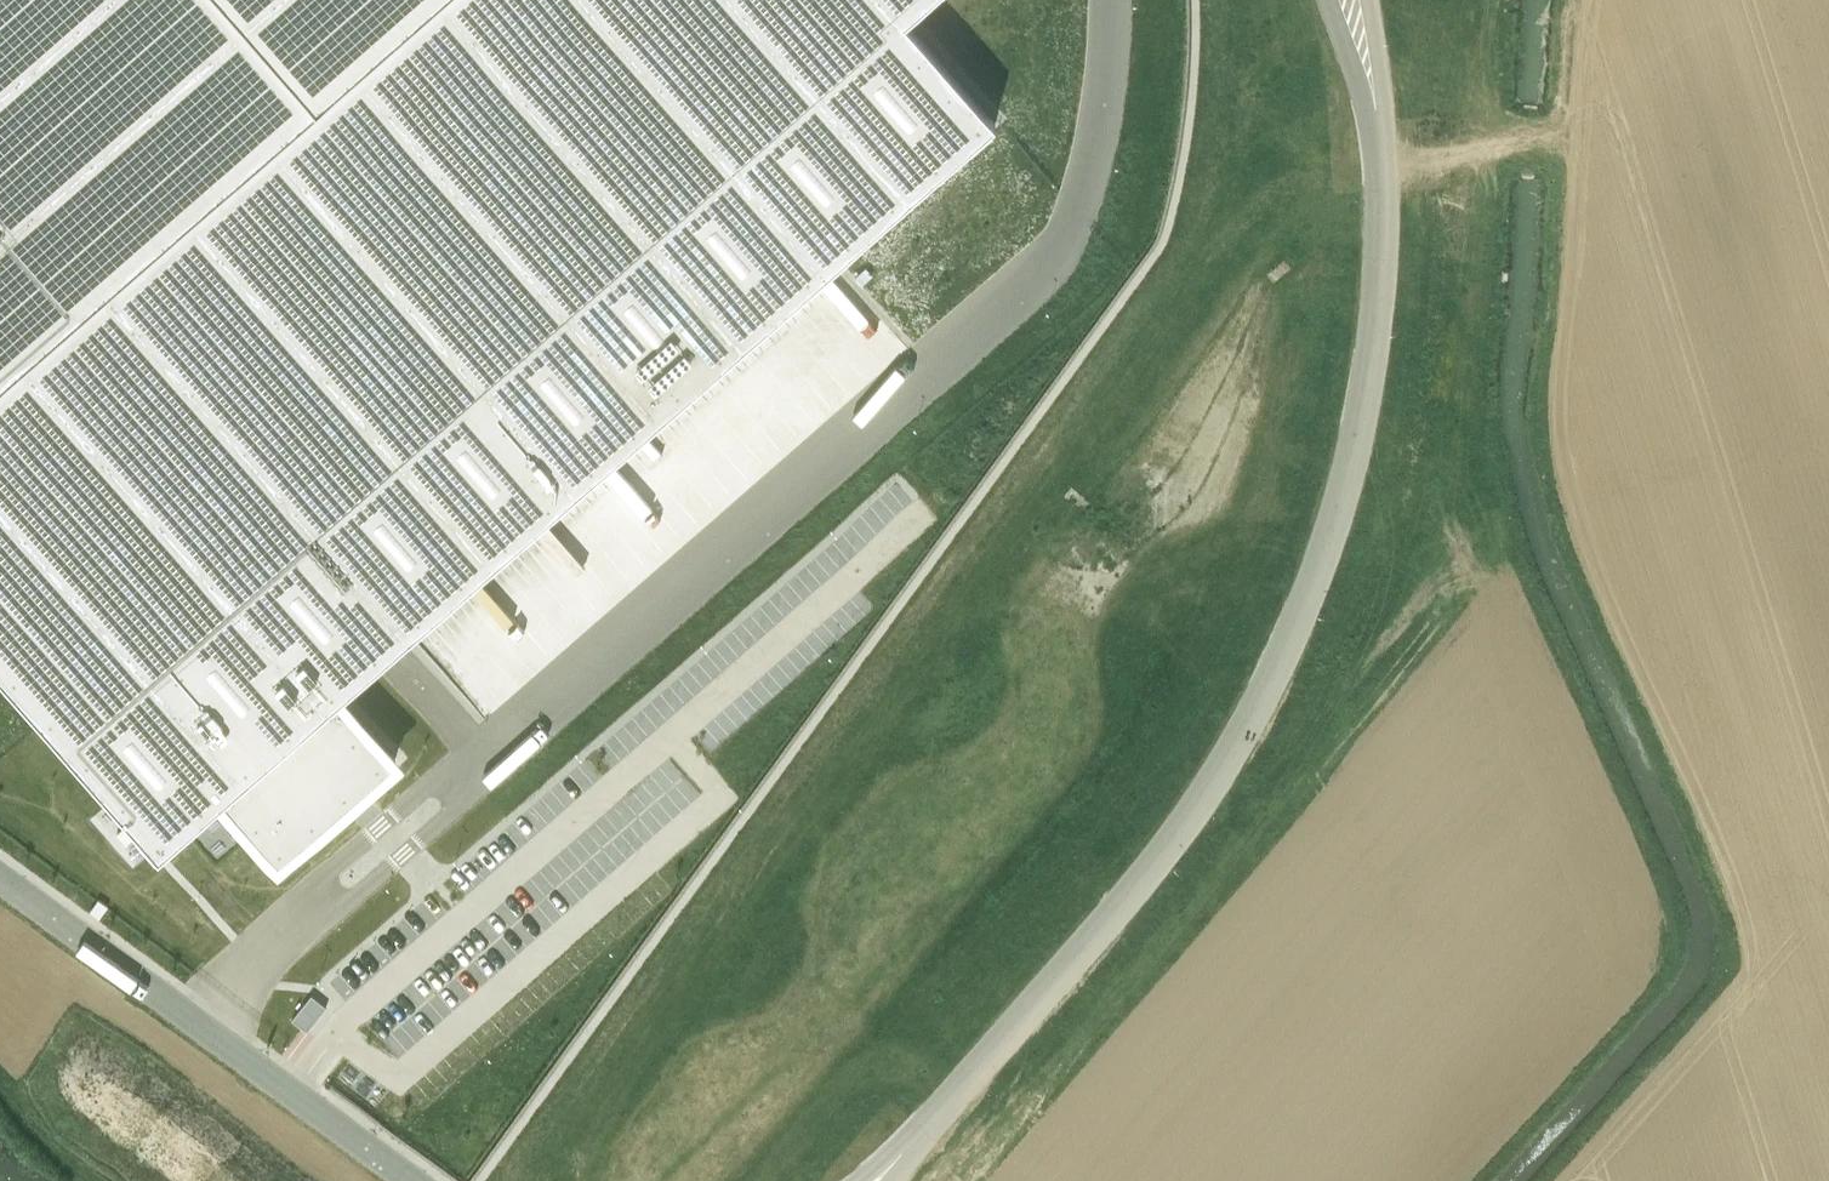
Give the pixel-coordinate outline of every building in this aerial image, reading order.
[(48,717),(72,746),(161,847),(218,797),(223,793),(280,858),(296,844),(395,757),(338,692),(344,688),(995,118),(907,16),(925,0),(0,0),(0,663),(48,717)] [(711,478),(726,496),(748,477),(733,460),(711,478)] [(312,991),(291,1020),(303,1029),(307,1032),(328,1003),(312,991)]
